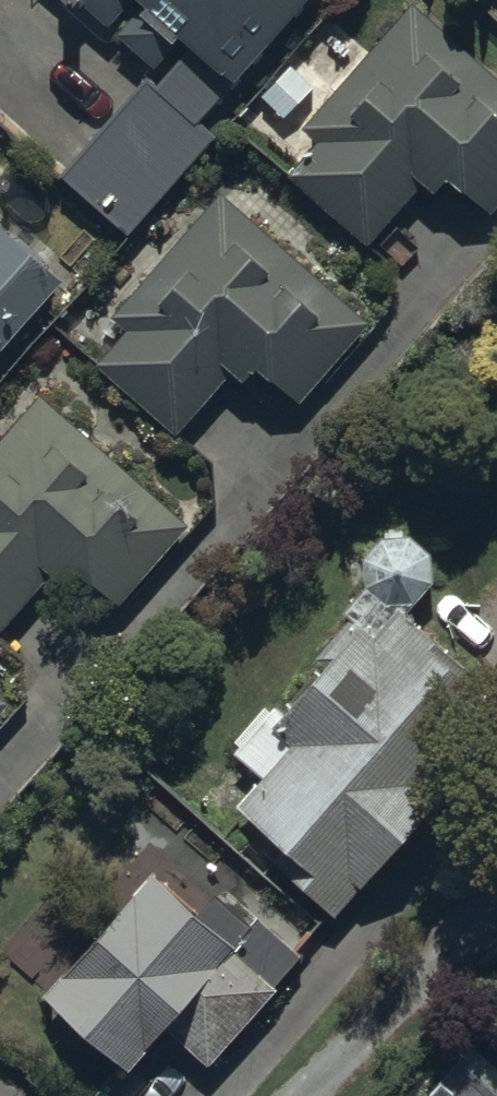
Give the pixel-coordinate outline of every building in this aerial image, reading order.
[(158,60),(178,36),(187,43),(156,81),(141,68),(57,168),(133,233),(215,135),(197,119),(297,0),(68,0),(78,9),(82,5),(131,46),(152,66),(158,60)] [(361,50),(331,24),(290,71),(281,63),(253,95),(256,98),(236,122),(294,171),(287,179),(369,250),(425,185),(435,194),(448,179),(485,211),(496,197),(496,75),(411,1),(410,0),(404,0),(361,50)] [(366,316),(218,189),(214,185),(106,311),(125,327),(95,362),(178,434),(232,371),(240,378),(255,360),(297,396),(366,316)] [(57,277),(0,226),(0,342),(57,277)] [(44,396),(41,393),(0,440),(0,629),(48,575),(97,618),(184,520),(44,396)] [(330,655),(281,709),(273,701),(230,747),(259,773),(235,799),(285,845),(253,880),(316,938),(496,740),(496,702),(394,608),(391,610),(365,584),(341,609),(350,618),(321,647),(330,655)] [(9,701),(0,692),(0,711),(9,701)] [(214,892),(198,912),(145,871),(43,999),(133,1070),(164,1029),(210,1065),(255,1007),(302,951),(257,915),(251,922),(214,892)] [(459,1057),(454,1052),(418,1095),(496,1095),(496,1066),(471,1044),(459,1057)]
